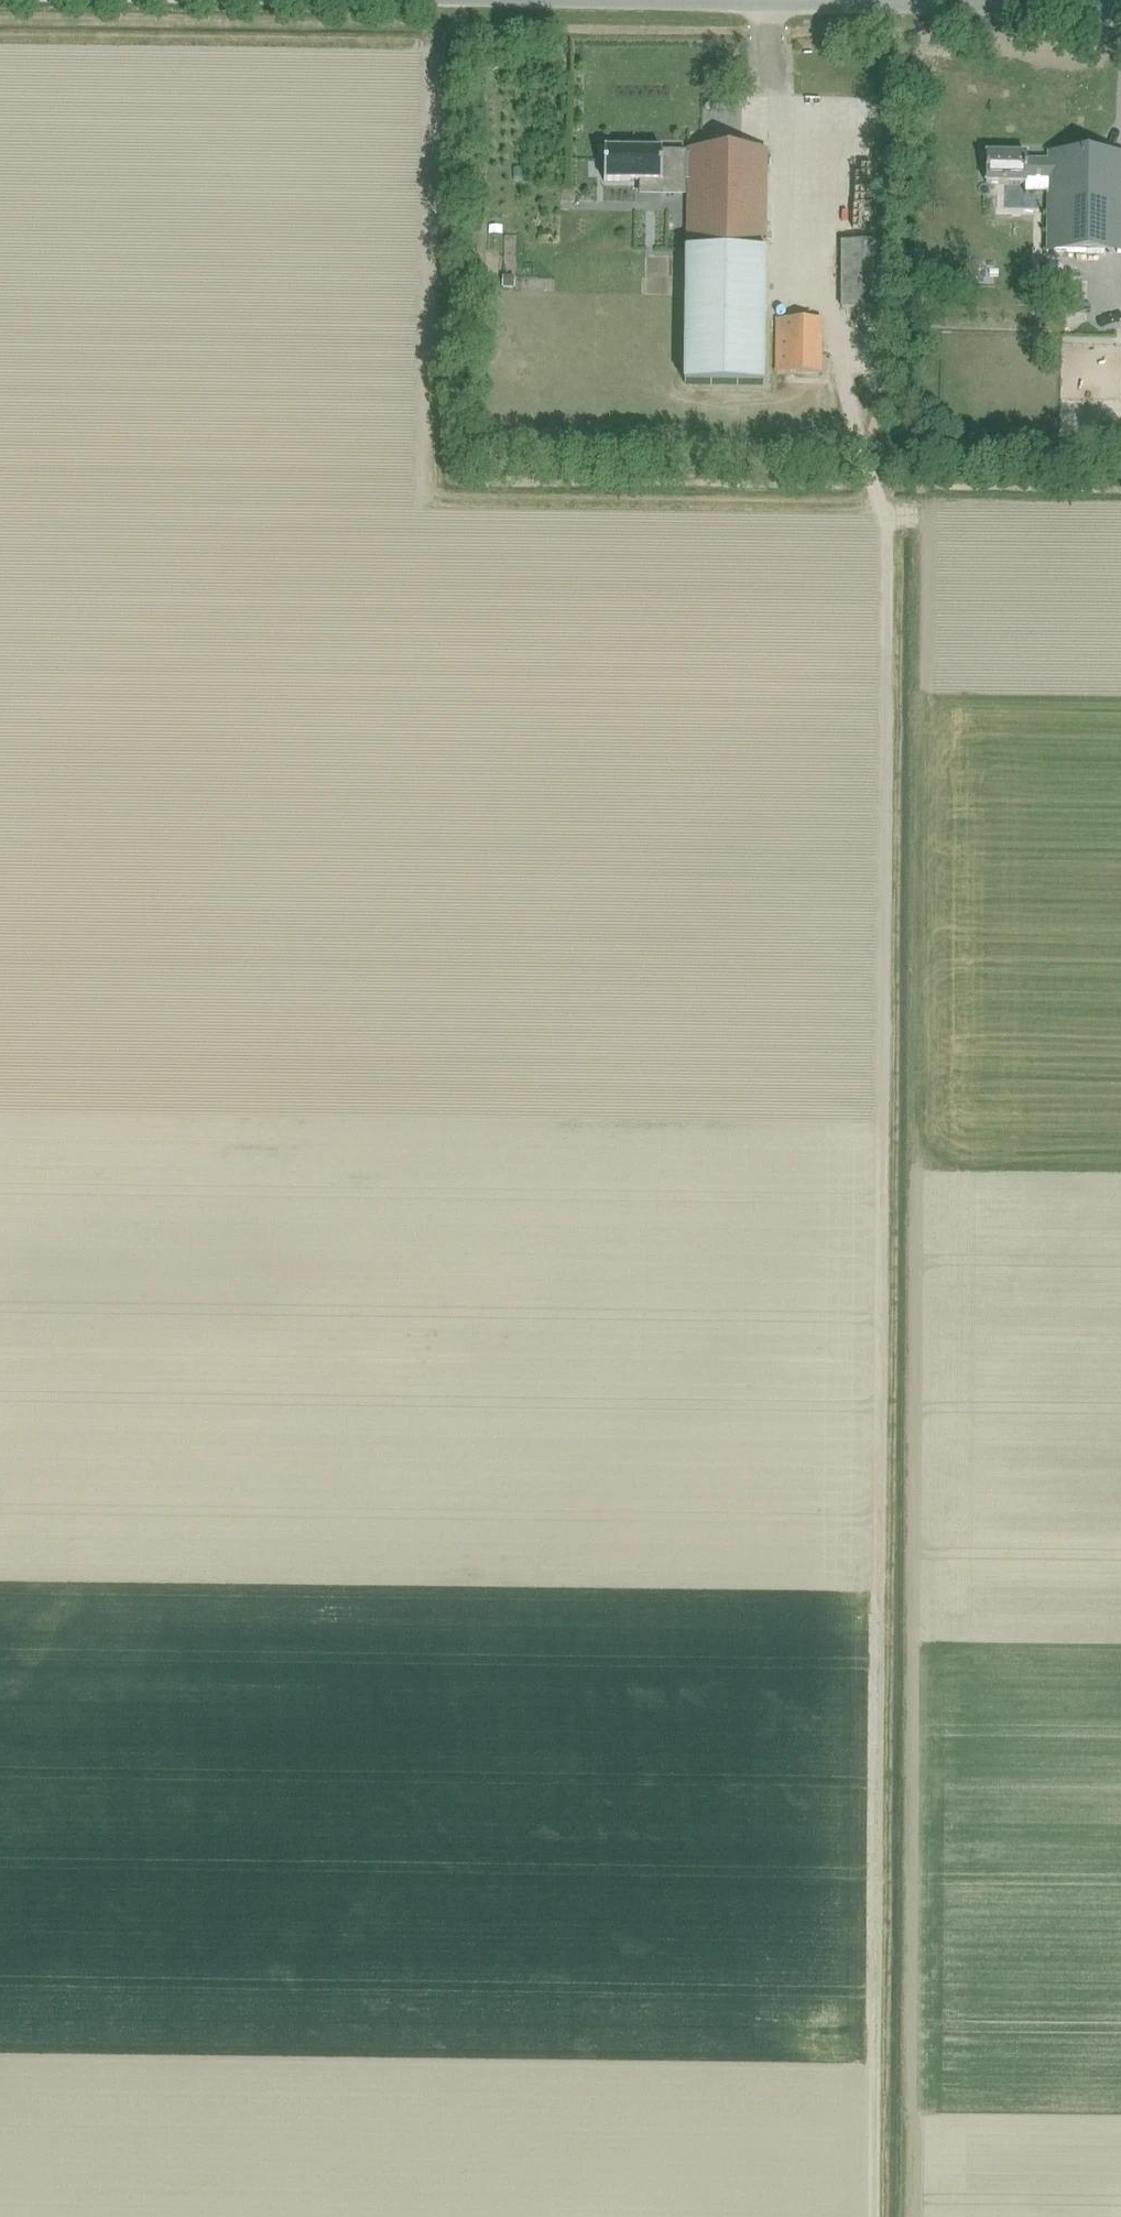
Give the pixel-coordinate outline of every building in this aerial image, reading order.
[(766,248),(766,150),(689,150),(688,158),(672,158),(672,161),(663,161),(663,153),(604,153),(604,185),(641,185),(641,194),(661,194),(661,185),(662,185),(662,184),(688,184),(688,248),(766,248)] [(1048,154),(1048,161),(1026,161),(1026,156),(986,155),(985,184),(1026,185),(1026,180),(1048,181),(1047,252),(1120,253),(1120,155),(1048,154)] [(842,242),(841,308),(882,309),(883,242),(842,242)] [(821,374),(822,320),(776,320),(775,373),(821,374)]
